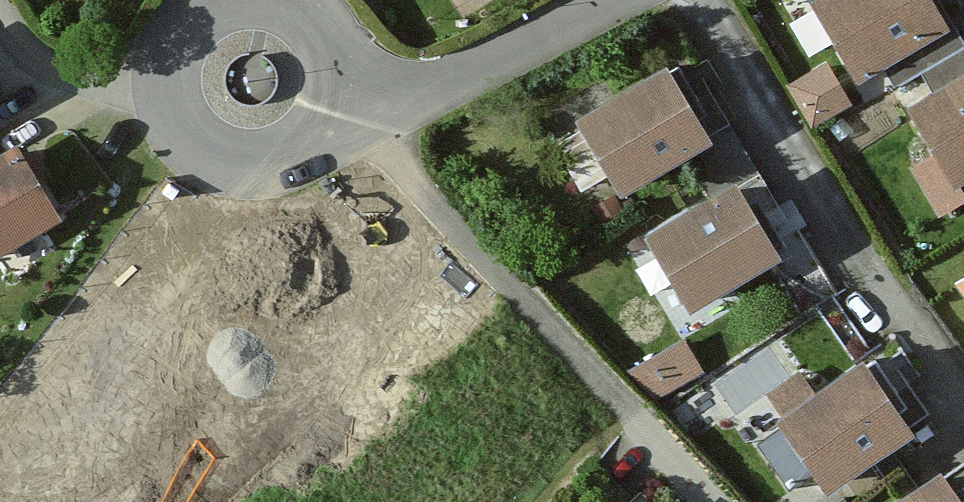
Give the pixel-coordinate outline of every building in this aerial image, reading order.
[(946,0),(822,0),(865,76),(960,23),(946,0)] [(726,144),(682,65),(587,118),(631,197),(726,144)] [(854,103),(831,66),(796,87),(819,125),(854,103)] [(920,103),(963,181),(963,78),(920,103)] [(0,163),(0,253),(68,220),(32,147),(0,163)] [(791,260),(748,182),(653,235),(697,313),(791,260)] [(638,355),(658,388),(707,358),(687,326),(638,355)] [(926,431),(874,358),(785,420),(837,494),(926,431)] [(957,472),(915,501),(963,501),(963,483),(957,472)]
